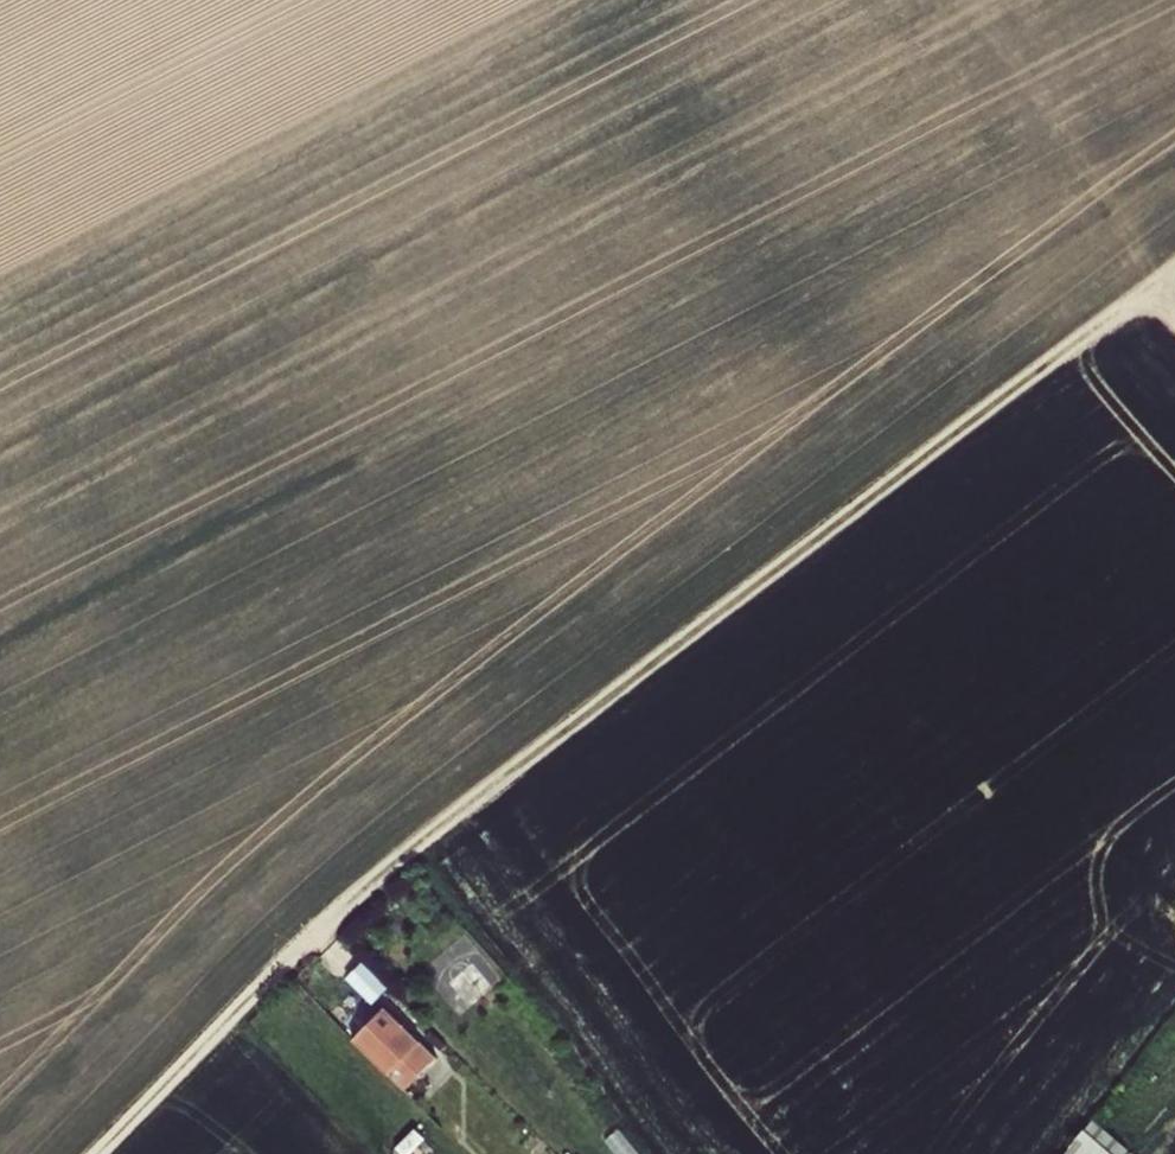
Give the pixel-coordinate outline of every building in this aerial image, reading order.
[(452,933),(433,952),(483,1001),(501,981),(452,933)] [(375,1007),(390,990),(363,964),(347,980),(375,1007)] [(390,1014),(359,1046),(407,1094),(439,1061),(390,1014)] [(1096,1123),(1070,1153),(1130,1153),(1096,1123)]
